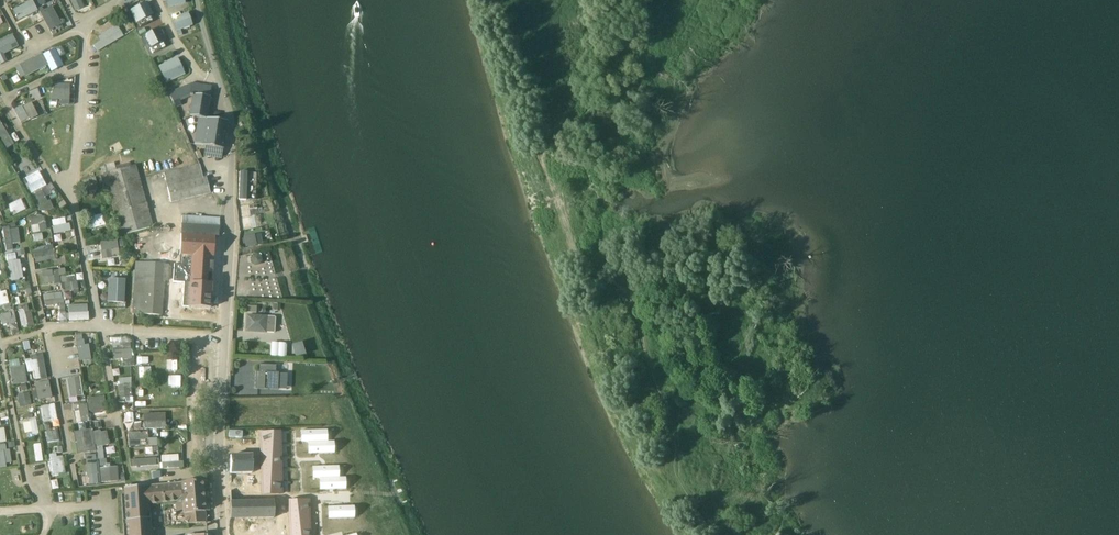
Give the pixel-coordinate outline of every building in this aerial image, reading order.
[(74,13),(83,9),(79,0),(69,0),(74,13)] [(162,4),(165,4),(166,8),(181,5),(180,0),(161,0),(162,4)] [(32,2),(12,12),(18,23),(35,14),(39,20),(41,19),(48,33),(60,26),(51,7),(43,12),(41,8),(37,11),(32,2)] [(146,4),(129,12),(135,25),(137,24),(139,29),(151,23),(149,18),(152,17),(146,4)] [(185,17),(171,22),(177,38),(181,37),(179,31),(189,27),(185,17)] [(97,44),(94,49),(96,53),(122,37),(115,26),(96,37),(100,43),(97,44)] [(158,29),(141,38),(148,51),(149,50),(152,55),(164,49),(161,44),(165,42),(158,29)] [(0,42),(0,65),(6,62),(3,56),(18,48),(11,36),(0,42)] [(19,67),(14,70),(19,80),(24,77),(25,78),(47,67),(50,73),(63,67),(54,50),(42,56),(41,55),(34,59),(33,58),(18,66),(19,67)] [(174,62),(158,69),(165,84),(181,76),(178,69),(176,69),(174,62)] [(203,148),(221,151),(222,151),(227,123),(206,120),(210,88),(190,84),(167,94),(174,110),(180,108),(179,103),(188,99),(191,100),(188,118),(197,120),(193,146),(203,148)] [(52,85),(51,102),(57,102),(57,106),(68,106),(69,86),(52,85)] [(20,107),(13,112),(20,126),(37,117),(30,104),(21,109),(20,107)] [(5,150),(13,146),(0,124),(0,142),(5,150)] [(221,151),(203,148),(202,158),(220,161),(221,151)] [(107,174),(129,168),(128,164),(114,168),(113,165),(105,167),(107,174)] [(198,166),(163,174),(170,205),(209,196),(205,179),(201,180),(198,166)] [(129,168),(107,174),(101,176),(102,177),(97,179),(99,185),(104,184),(119,238),(152,229),(135,167),(129,168)] [(37,173),(22,181),(30,196),(45,187),(37,173)] [(238,174),(237,202),(245,202),(246,174),(238,174)] [(94,179),(82,183),(84,190),(85,189),(86,195),(97,192),(94,179)] [(40,192),(31,197),(37,208),(38,213),(44,213),(53,212),(49,202),(46,203),(40,192)] [(21,200),(7,207),(9,211),(8,212),(11,218),(26,210),(21,200)] [(248,207),(239,209),(240,218),(249,216),(248,207)] [(35,216),(29,218),(32,233),(45,231),(44,224),(42,225),(41,218),(35,216)] [(180,237),(213,239),(217,239),(218,220),(181,218),(180,237)] [(249,218),(239,221),(241,230),(251,228),(249,218)] [(103,220),(89,224),(91,230),(104,227),(103,220)] [(68,225),(51,229),(53,236),(70,232),(68,225)] [(8,228),(2,229),(5,252),(12,251),(11,246),(19,245),(17,230),(9,232),(8,228)] [(259,236),(242,239),(244,249),(261,246),(259,236)] [(142,264),(139,316),(161,317),(163,284),(188,285),(210,286),(213,239),(180,237),(178,266),(142,264)] [(115,241),(99,244),(101,260),(111,259),(111,258),(118,257),(115,241)] [(52,246),(32,251),(35,265),(56,260),(55,254),(54,254),(52,246)] [(251,256),(248,261),(249,265),(253,268),(258,267),(261,263),(259,258),(256,256),(251,256)] [(19,261),(7,263),(11,282),(22,280),(19,261)] [(139,316),(142,264),(134,263),(132,316),(139,316)] [(51,271),(41,273),(43,285),(52,284),(53,287),(60,286),(61,292),(63,292),(63,294),(77,291),(76,283),(74,283),(73,276),(64,277),(63,270),(52,272),(51,271)] [(107,280),(106,304),(123,305),(124,281),(107,280)] [(210,286),(188,285),(187,295),(182,295),(181,308),(209,310),(210,286)] [(62,294),(43,297),(44,308),(63,305),(62,294)] [(23,307),(17,308),(21,329),(33,327),(30,314),(24,316),(23,313),(24,312),(23,307)] [(86,307),(67,307),(68,322),(88,322),(87,313),(86,313),(86,307)] [(0,317),(0,321),(2,320),(3,326),(11,324),(9,314),(0,317)] [(246,318),(245,333),(272,335),(273,319),(246,318)] [(80,336),(74,337),(78,363),(90,361),(87,346),(83,347),(83,341),(81,342),(80,336)] [(295,357),(305,354),(301,342),(291,345),(295,357)] [(270,343),(269,358),(284,358),(285,343),(270,343)] [(128,345),(110,347),(111,354),(112,354),(113,361),(120,360),(121,367),(130,366),(128,345)] [(41,356),(29,358),(33,381),(46,380),(41,356)] [(18,361),(8,363),(9,370),(8,370),(11,387),(26,385),(23,367),(19,368),(18,361)] [(163,361),(162,372),(175,372),(175,361),(163,361)] [(142,367),(141,378),(153,378),(154,368),(142,367)] [(254,374),(253,391),(276,392),(276,391),(285,391),(286,376),(277,376),(277,374),(274,374),(274,367),(257,367),(257,374),(254,374)] [(79,378),(66,381),(69,399),(81,397),(79,378)] [(121,386),(117,387),(119,400),(131,399),(130,379),(121,380),(121,386)] [(34,387),(29,388),(31,396),(36,395),(37,402),(44,401),(44,399),(50,398),(47,383),(33,385),(34,387)] [(137,387),(136,397),(148,398),(148,387),(137,387)] [(28,394),(16,396),(18,408),(31,407),(28,394)] [(103,398),(85,400),(87,413),(89,413),(90,418),(100,416),(99,411),(105,410),(103,398)] [(73,413),(75,425),(88,423),(85,405),(77,406),(77,410),(73,411),(73,413)] [(41,410),(37,410),(39,421),(43,421),(43,424),(56,421),(54,406),(40,408),(41,410)] [(143,424),(143,430),(164,430),(164,424),(160,424),(160,418),(150,417),(150,424),(143,424)] [(29,423),(22,424),(24,435),(30,433),(31,436),(38,435),(34,419),(28,420),(29,423)] [(51,430),(45,432),(48,449),(60,447),(57,432),(52,433),(51,430)] [(91,431),(72,434),(76,455),(95,452),(91,431)] [(99,432),(92,433),(97,461),(103,460),(101,447),(108,446),(105,433),(99,434),(99,432)] [(151,440),(127,441),(127,448),(156,447),(155,442),(151,443),(151,440)] [(0,446),(0,470),(5,469),(4,465),(11,464),(9,451),(5,451),(4,446),(0,446)] [(39,446),(28,448),(30,459),(41,457),(39,446)] [(55,455),(48,456),(51,476),(64,474),(61,457),(56,458),(55,455)] [(94,456),(84,457),(85,478),(88,478),(88,486),(99,485),(98,477),(96,478),(94,456)] [(177,456),(160,457),(160,471),(182,470),(182,463),(177,464),(177,456)] [(252,475),(251,456),(229,457),(229,475),(252,475)] [(154,460),(128,462),(129,468),(130,468),(130,469),(154,467),(154,460)] [(116,468),(98,470),(99,484),(117,483),(116,468)] [(150,529),(149,506),(173,504),(175,516),(183,515),(183,522),(187,526),(205,524),(201,482),(122,489),(123,497),(119,497),(121,522),(125,522),(125,526),(121,526),(122,534),(151,534),(150,529)] [(238,524),(273,524),(273,504),(229,504),(229,524),(238,524)]
